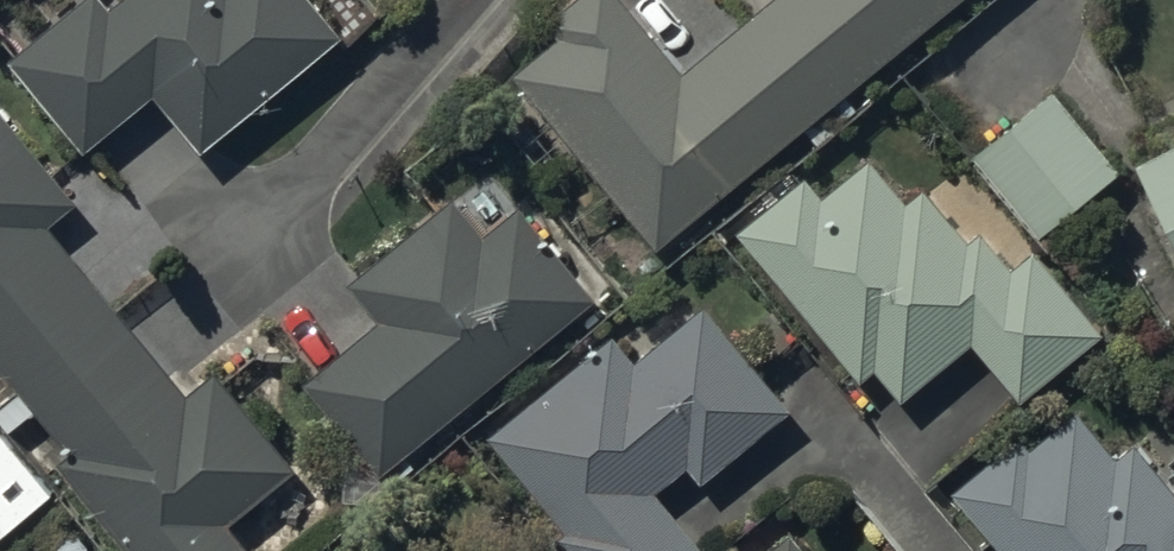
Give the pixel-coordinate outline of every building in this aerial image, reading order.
[(10,53),(84,146),(155,89),(200,146),(341,33),(314,0),(77,0),(10,53)] [(626,0),(566,0),(544,19),(557,34),(514,70),(530,90),(503,113),(549,169),(577,146),(659,244),(803,124),(818,143),(839,126),(836,122),(858,104),(846,90),(954,0),(758,0),(680,65),(626,0)] [(1053,86),(973,151),(1040,233),(1120,167),(1053,86)] [(137,550),(254,550),(228,519),(294,465),(212,365),(184,388),(47,219),(76,196),(0,102),(0,362),(68,445),(58,454),(137,550)] [(1135,156),(1173,229),(1173,136),(1135,156)] [(1102,325),(1034,245),(1012,263),(981,226),(968,237),(922,183),(906,197),(868,153),(821,192),(804,172),(776,195),(770,187),(740,212),(746,219),(737,227),(861,373),(875,361),(902,392),(971,334),(1021,394),(1102,325)] [(379,316),(304,377),(379,470),(596,295),(520,201),(484,230),(455,194),(349,279),(379,316)] [(488,428),(559,519),(549,526),(569,550),(703,550),(705,549),(657,487),(689,463),(697,473),(785,405),(706,302),(637,355),(620,334),(488,428)] [(955,485),(1008,550),(1173,550),(1173,485),(1134,439),(1118,453),(1076,408),(1032,446),(1019,430),(955,485)] [(0,428),(0,524),(48,484),(0,428)] [(764,550),(808,550),(789,530),(764,550)]
